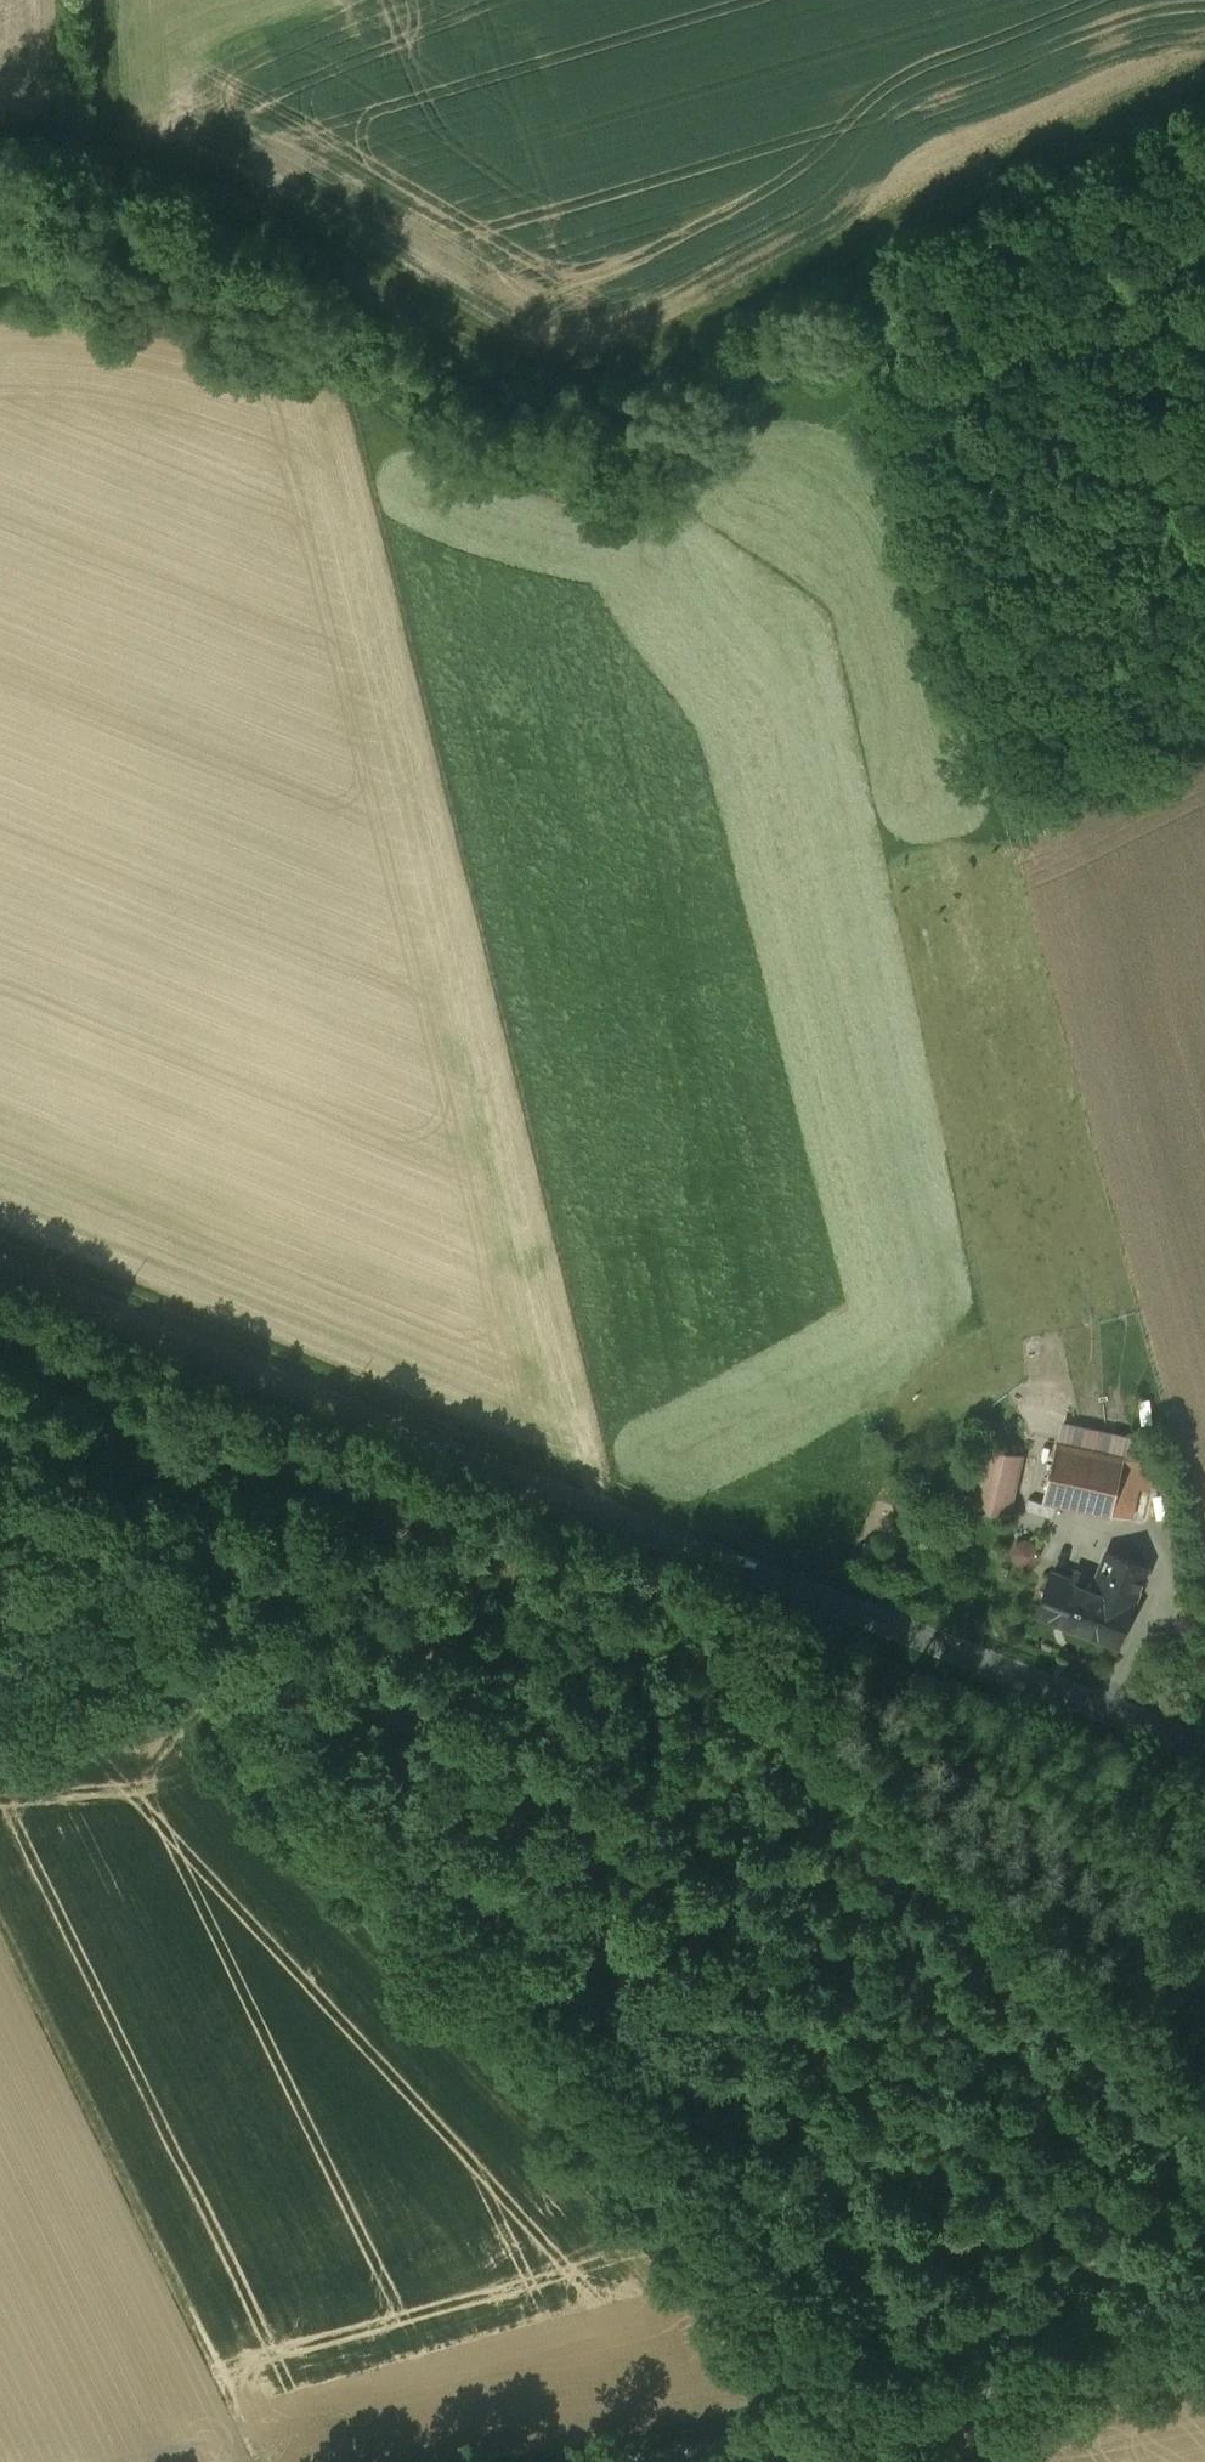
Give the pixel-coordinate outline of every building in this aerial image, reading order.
[(1083,1428),(1062,1424),(1045,1500),(1132,1518),(1144,1462),(1137,1460),(1140,1443),(1135,1442),(1136,1440),(1083,1428)] [(1023,1455),(989,1447),(976,1509),(1010,1516),(1023,1455)] [(1108,1552),(1094,1588),(1134,1604),(1149,1568),(1108,1552)] [(1094,1588),(1053,1572),(1037,1613),(1118,1645),(1134,1604),(1094,1588)]
